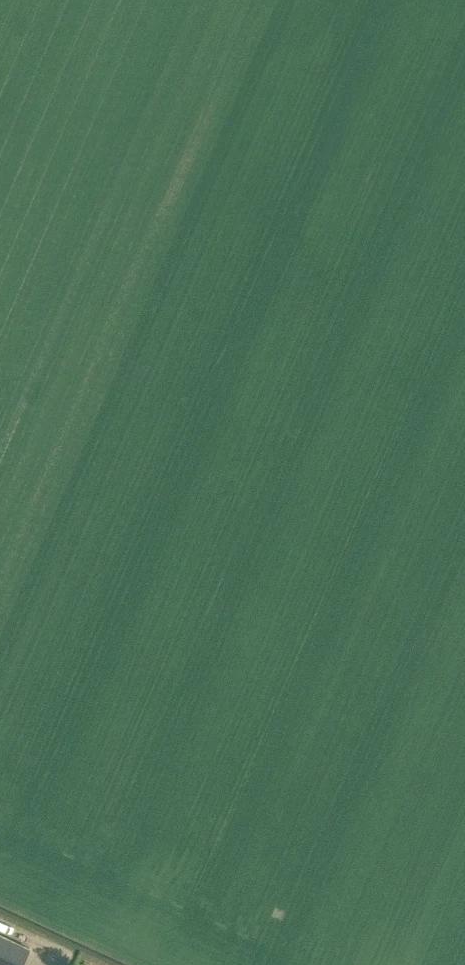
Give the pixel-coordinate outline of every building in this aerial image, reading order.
[(31,948),(0,933),(0,964),(23,964),(31,948)]
